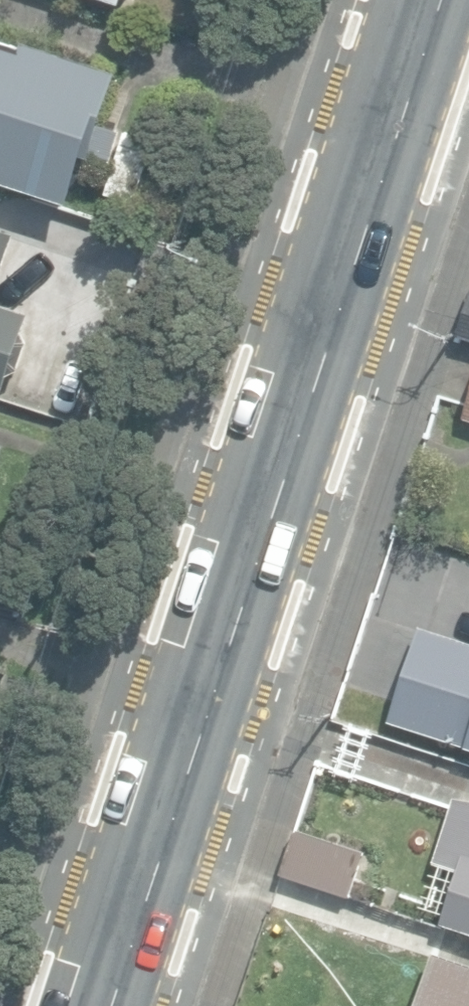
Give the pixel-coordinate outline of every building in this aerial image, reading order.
[(74,203),(89,155),(112,162),(123,129),(109,124),(125,73),(26,42),(25,47),(3,40),(5,32),(0,30),(0,180),(74,203)] [(17,226),(0,221),(0,276),(17,226)] [(2,392),(8,374),(17,377),(30,339),(23,337),(31,312),(0,302),(0,391),(2,392)] [(468,336),(468,306),(460,333),(468,336)] [(385,715),(468,743),(468,634),(417,620),(385,715)] [(457,798),(436,861),(461,869),(444,921),(468,930),(468,799),(457,798)] [(283,871),(353,894),(367,852),(297,829),(283,871)] [(434,951),(417,1005),(468,1005),(468,963),(434,951)]
